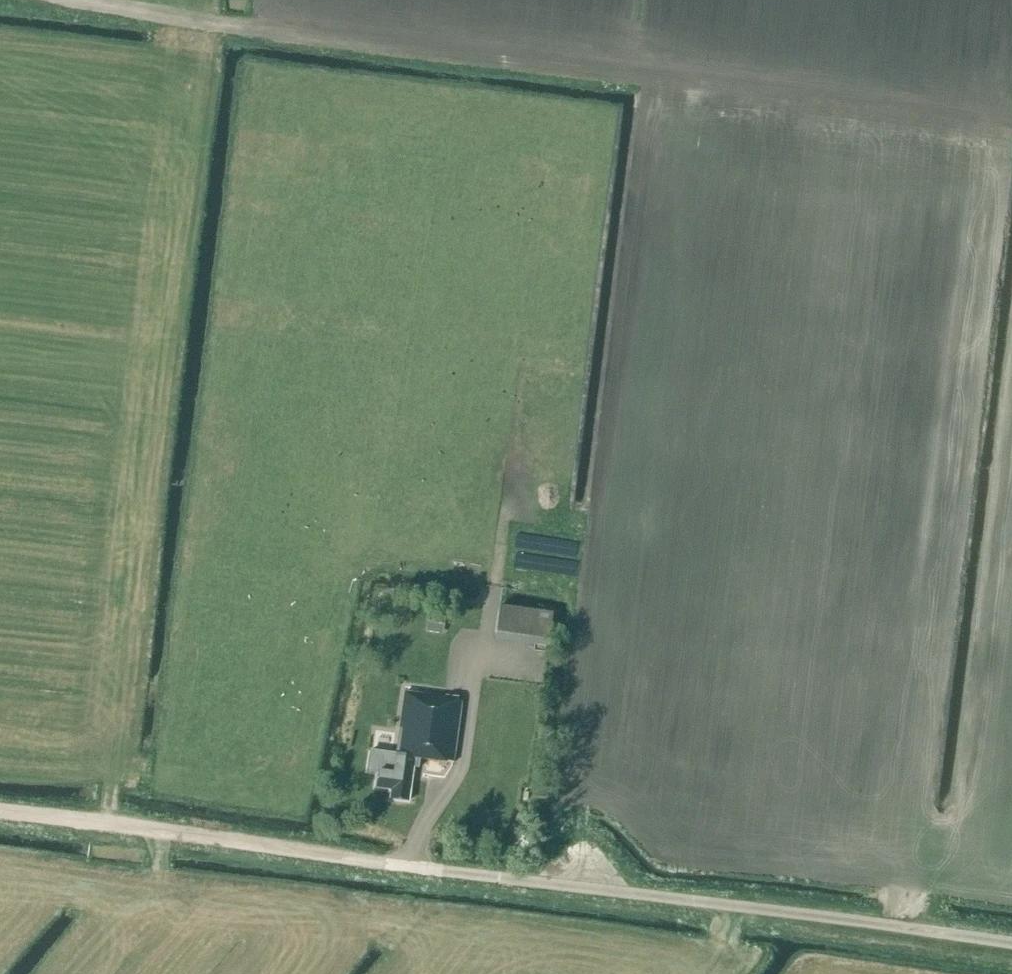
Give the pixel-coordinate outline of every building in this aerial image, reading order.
[(446,618),(429,615),(426,631),(443,634),(446,618)] [(547,649),(549,637),(495,631),(494,640),(547,649)] [(419,759),(452,763),(461,702),(444,700),(445,698),(404,692),(396,753),(370,750),(367,773),(377,774),(375,788),(391,790),(390,799),(408,801),(413,767),(418,768),(419,759)]
